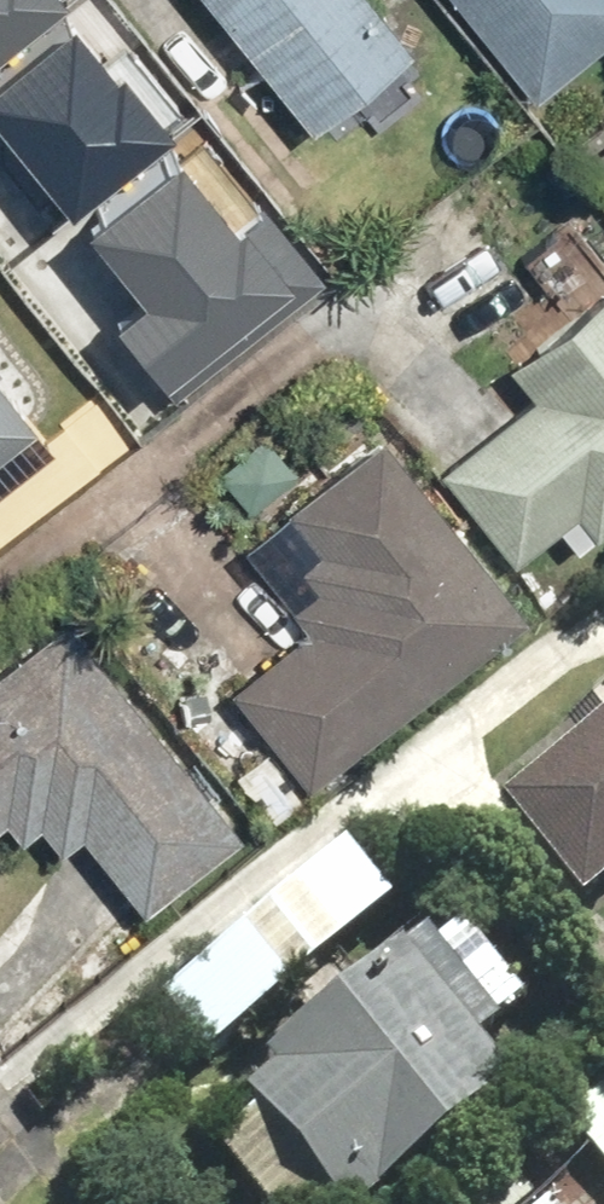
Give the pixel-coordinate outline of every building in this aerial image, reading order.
[(66,15),(54,0),(0,0),(0,69),(66,15)] [(311,124),(412,42),(378,0),(211,0),(311,124)] [(535,95),(603,40),(603,0),(458,0),(535,95)] [(0,100),(0,133),(74,223),(172,142),(125,85),(119,91),(75,38),(0,100)] [(593,149),(603,163),(603,141),(593,149)] [(179,173),(93,244),(150,313),(121,337),(178,406),(324,287),(267,219),(237,243),(179,173)] [(513,559),(559,521),(577,543),(603,522),(603,283),(508,360),(533,392),(439,467),(513,559)] [(34,441),(0,400),(0,468),(34,441)] [(308,622),(230,685),(310,784),(528,609),(381,427),(283,506),(317,548),(299,562),(316,584),(292,603),(308,622)] [(0,663),(0,821),(6,816),(22,835),(40,821),(61,846),(80,831),(143,907),(241,826),(64,611),(0,663)] [(502,800),(584,901),(603,885),(603,718),(502,800)] [(343,850),(160,1003),(207,1059),(389,905),(343,850)] [(245,1096),(257,1111),(214,1145),(261,1203),(370,1203),(512,1086),(479,1044),(498,1029),(496,1025),(522,1005),(461,928),(444,941),(437,931),(405,956),(402,952),(263,1060),(274,1074),(245,1096)] [(561,1120),(603,1171),(603,1084),(561,1120)] [(467,1191),(451,1203),(478,1203),(467,1191)]
